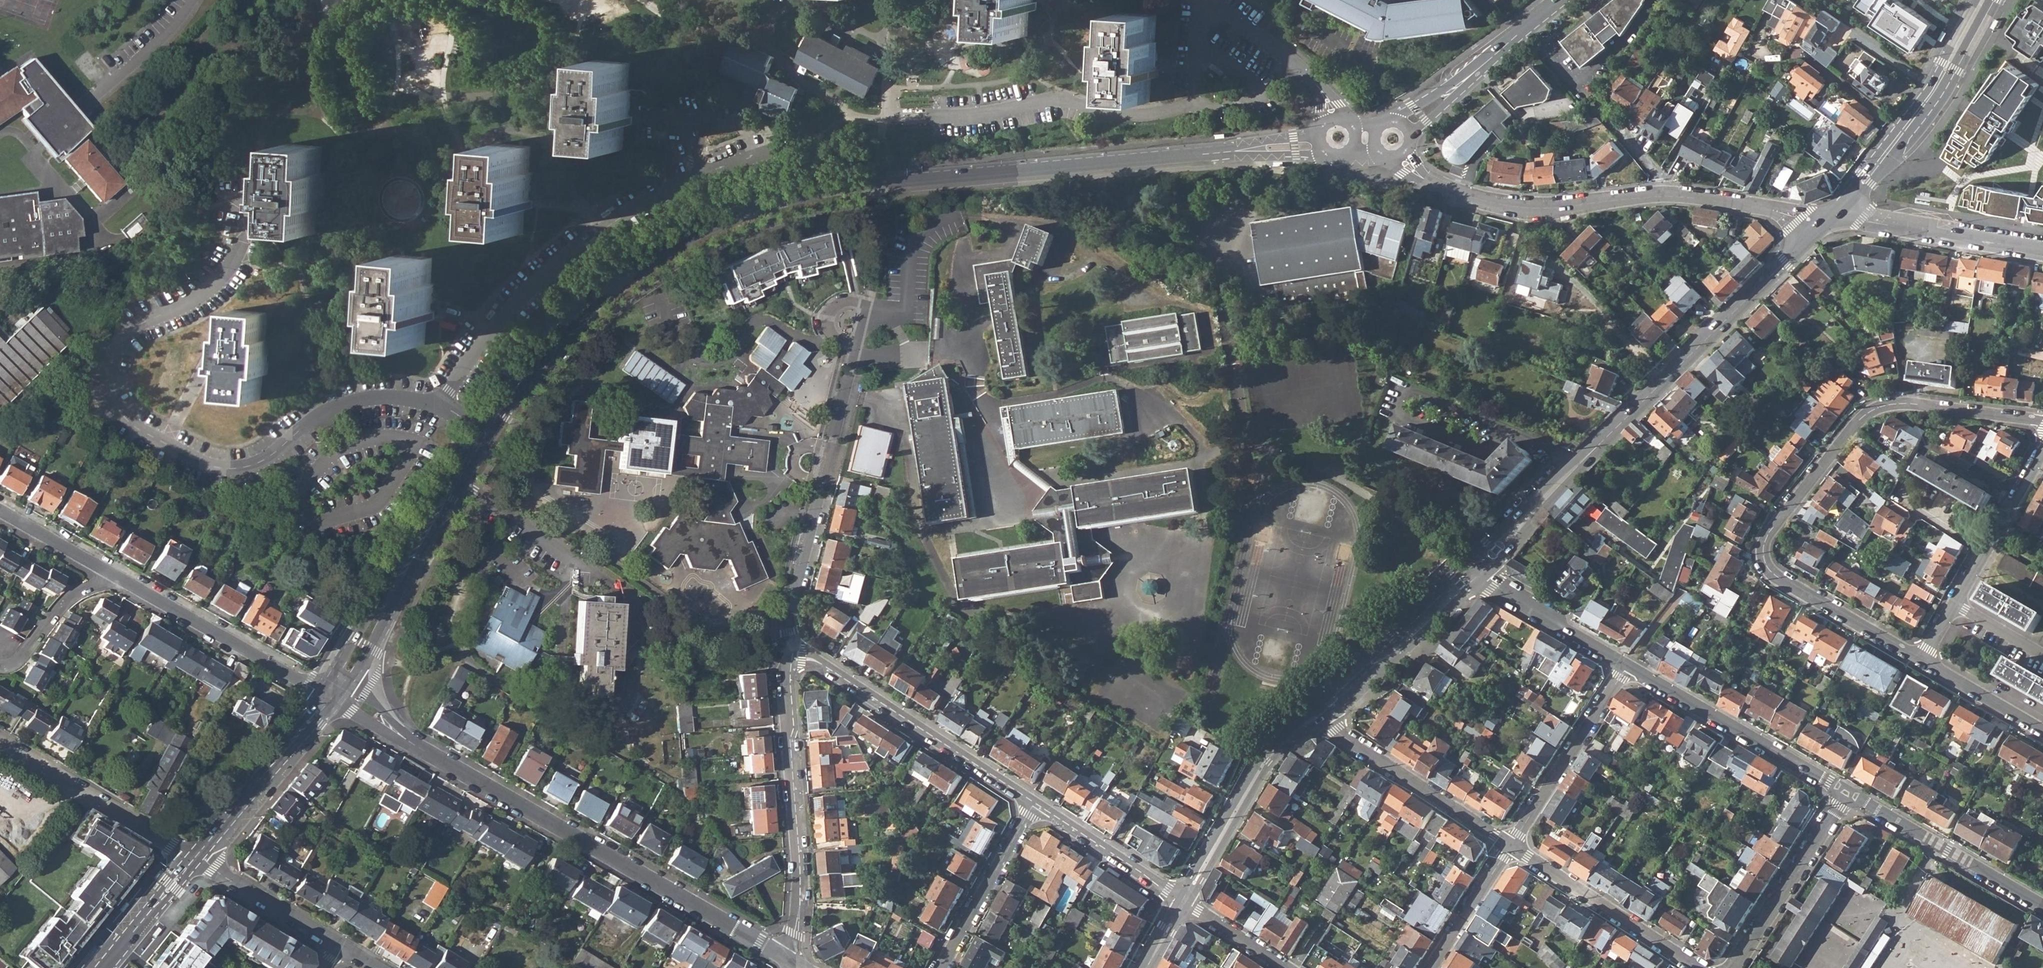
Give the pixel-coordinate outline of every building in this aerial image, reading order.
[(1025,35),(1027,9),(1034,10),(1035,0),(989,0),(988,7),(993,7),(991,33),(1025,35)] [(1374,29),(1370,35),(1379,37),(1386,38),(1472,26),(1470,18),(1475,17),(1481,12),(1472,0),(1307,0),(1306,2),(1317,7),(1320,1),(1374,29)] [(1647,0),(1614,0),(1563,41),(1583,66),(1608,46),(1605,43),(1599,35),(1614,23),(1620,31),(1623,35),(1647,0)] [(1797,6),(1794,12),(1787,9),(1791,1),(1789,0),(1769,0),(1764,10),(1781,20),(1775,31),(1782,34),(1780,39),(1781,41),(1788,45),(1791,44),(1797,35),(1805,38),(1818,19),(1797,6)] [(1861,6),(1880,18),(1874,27),(1911,53),(1935,18),(1908,0),(1865,0),(1861,6)] [(2017,24),(2017,34),(2042,53),(2042,0),(2036,0),(2017,24)] [(1114,100),(1148,102),(1150,76),(1158,76),(1159,66),(1156,66),(1157,54),(1158,42),(1153,41),(1155,15),(1122,12),(1119,38),(1114,38),(1113,54),(1111,73),(1117,73),(1114,100)] [(1823,12),(1818,19),(1830,29),(1834,31),(1839,23),(1823,12)] [(1723,57),(1733,63),(1750,33),(1742,27),(1744,24),(1734,18),(1725,32),(1733,37),(1729,45),(1720,40),(1714,50),(1724,56),(1723,57)] [(1805,38),(1817,46),(1818,47),(1821,42),(1830,29),(1818,19),(1805,38)] [(1605,43),(1620,31),(1614,23),(1599,35),(1605,43)] [(1950,34),(1946,31),(1941,40),(1945,42),(1950,34)] [(797,59),(865,96),(879,71),(880,69),(868,63),(871,58),(868,56),(850,46),(843,58),(833,52),(836,45),(811,32),(797,59)] [(762,108),(785,118),(790,107),(798,89),(774,80),(766,72),(773,57),(735,41),(722,70),(752,83),(753,84),(761,92),(757,101),(764,104),(762,108)] [(1838,53),(1821,42),(1818,47),(1817,46),(1814,50),(1803,42),(1800,46),(1828,67),(1838,53)] [(1868,68),(1875,59),(1863,51),(1857,59),(1856,58),(1849,67),(1850,69),(1847,74),(1858,82),(1857,83),(1875,97),(1876,95),(1879,97),(1883,92),(1881,89),(1886,82),(1868,68)] [(90,128),(31,58),(14,71),(29,92),(39,105),(26,117),(25,116),(21,119),(54,157),(59,152),(62,155),(90,128)] [(586,146),(620,148),(623,122),(630,123),(632,113),(628,112),(629,105),(631,88),(626,88),(629,61),(595,59),(592,85),(587,84),(586,92),(583,119),(589,119),(586,146)] [(2038,83),(2007,61),(1942,153),(1974,175),(2038,83)] [(1797,86),(1793,92),(1803,100),(1807,94),(1812,97),(1816,92),(1817,93),(1824,84),(1823,83),(1824,81),(1816,76),(1817,75),(1810,70),(1812,68),(1805,62),(1801,67),(1796,65),(1791,71),(1794,76),(1790,81),(1797,86)] [(1519,107),(1546,102),(1549,99),(1552,89),(1532,66),(1511,86),(1510,85),(1502,91),(1516,109),(1519,107)] [(14,71),(12,68),(0,76),(0,122),(19,109),(25,116),(26,117),(39,105),(29,92),(14,71)] [(1699,78),(1710,85),(1717,75),(1706,68),(1699,78)] [(1623,72),(1608,92),(1614,96),(1626,79),(1629,76),(1623,72)] [(1692,85),(1698,89),(1702,82),(1696,78),(1692,85)] [(1642,90),(1626,79),(1614,96),(1630,108),(1638,97),(1642,90)] [(1646,126),(1658,107),(1663,98),(1648,89),(1642,98),(1643,98),(1639,105),(1638,105),(1630,116),(1646,126)] [(1685,96),(1681,103),(1695,111),(1698,107),(1697,103),(1691,99),(1685,96)] [(1495,97),(1486,105),(1500,122),(1509,112),(1495,97)] [(1844,113),(1836,124),(1854,138),(1858,132),(1861,134),(1865,129),(1866,130),(1872,121),(1873,119),(1865,113),(1866,112),(1860,107),(1861,104),(1854,99),(1850,104),(1845,103),(1841,108),(1841,110),(1844,113)] [(1658,107),(1646,126),(1643,131),(1658,140),(1665,128),(1667,125),(1673,116),(1679,107),(1670,101),(1664,110),(1658,107)] [(1673,116),(1667,125),(1681,134),(1695,111),(1681,103),(1679,107),(1673,116)] [(1447,157),(1459,162),(1461,162),(1468,159),(1490,133),(1474,115),(1448,138),(1445,143),(1444,149),(1447,157)] [(1571,131),(1572,132),(1602,123),(1598,118),(1563,121),(1571,131)] [(1553,123),(1554,134),(1571,131),(1563,121),(1553,123)] [(1835,165),(1855,139),(1854,138),(1836,124),(1834,123),(1823,139),(1815,133),(1807,142),(1823,155),(1834,164),(1835,165)] [(1681,134),(1667,125),(1665,128),(1679,137),(1681,134)] [(1526,129),(1528,145),(1535,144),(1534,129),(1526,129)] [(1691,134),(1679,154),(1687,158),(1688,157),(1703,164),(1713,145),(1691,134)] [(1756,193),(1760,184),(1764,177),(1774,159),(1780,146),(1769,140),(1757,163),(1745,186),(1743,191),(1756,193)] [(63,159),(101,202),(122,184),(84,141),(63,159)] [(280,230),(313,232),(315,206),(321,206),(323,172),(318,172),(321,145),(288,143),(285,169),(279,169),(278,182),(277,193),(275,192),(273,203),(282,204),(280,230)] [(1594,158),(1596,177),(1623,155),(1613,143),(1594,158)] [(486,231),(520,233),(522,207),(530,208),(531,197),(528,197),(529,191),(530,173),(525,173),(527,146),(494,144),(491,171),(487,170),(486,179),(483,204),(488,205),(486,231)] [(1785,164),(1794,168),(1803,151),(1795,145),(1785,164)] [(1704,164),(1722,174),(1727,164),(1732,155),(1724,151),(1723,152),(1714,147),(1704,164)] [(1537,158),(1538,161),(1529,162),(1527,180),(1538,179),(1538,184),(1559,181),(1557,165),(1557,162),(1556,153),(1548,154),(1545,157),(1537,158)] [(1829,171),(1834,164),(1823,155),(1818,162),(1829,171)] [(1724,174),(1745,186),(1757,163),(1743,156),(1737,168),(1730,164),(1724,174)] [(1524,164),(1499,161),(1499,158),(1495,158),(1489,166),(1489,171),(1497,172),(1496,180),(1521,183),(1524,164)] [(1557,165),(1559,181),(1587,178),(1585,159),(1557,162),(1557,165)] [(1792,199),(1808,202),(1822,197),(1832,193),(1833,191),(1826,173),(1806,181),(1805,177),(1799,179),(1801,183),(1794,186),(1792,199)] [(1973,183),(1969,208),(2042,218),(2042,190),(1973,183)] [(12,260),(12,257),(21,256),(21,259),(78,252),(76,237),(82,236),(80,219),(63,199),(36,202),(34,192),(0,197),(0,262),(12,260)] [(1719,224),(1721,213),(1697,209),(1694,225),(1718,229),(1717,237),(1724,238),(1727,235),(1729,225),(1719,224)] [(1279,309),(1280,313),(1360,301),(1369,300),(1365,272),(1373,274),(1372,276),(1392,282),(1409,225),(1355,210),(1254,225),(1264,288),(1275,286),(1278,303),(1274,304),(1275,310),(1279,309)] [(1429,210),(1421,239),(1427,241),(1435,243),(1439,230),(1448,232),(1452,216),(1429,210)] [(123,229),(130,236),(149,220),(143,212),(123,229)] [(1647,229),(1665,246),(1674,236),(1669,231),(1674,227),(1660,214),(1647,229)] [(1742,245),(1755,257),(1774,238),(1755,220),(1744,231),(1750,237),(1742,245)] [(1477,236),(1479,231),(1455,224),(1448,246),(1472,252),(1475,241),(1477,236)] [(1479,231),(1477,236),(1480,237),(1497,242),(1500,231),(1481,225),(1479,231)] [(1014,263),(1031,270),(1034,263),(1040,265),(1052,234),(1029,226),(1016,258),(1014,263)] [(1579,243),(1600,263),(1605,258),(1605,252),(1612,246),(1594,228),(1579,243)] [(1684,237),(1694,248),(1700,242),(1690,232),(1684,237)] [(829,234),(769,248),(707,276),(712,289),(719,286),(727,304),(740,299),(742,303),(758,296),(756,291),(771,285),(769,281),(780,275),(780,274),(784,273),(793,271),(795,279),(811,275),(810,269),(829,264),(827,256),(834,255),(833,250),(829,234)] [(1508,249),(1515,251),(1520,236),(1512,234),(1508,249)] [(1481,243),(1479,242),(1475,241),(1472,252),(1477,254),(1481,243)] [(1733,276),(1743,285),(1762,264),(1755,257),(1742,245),(1740,243),(1737,241),(1730,249),(1745,264),(1733,276)] [(1427,246),(1425,245),(1420,243),(1416,257),(1423,260),(1427,246)] [(1564,257),(1587,280),(1595,272),(1593,269),(1600,263),(1579,243),(1564,257)] [(1859,271),(1891,277),(1896,251),(1858,245),(1838,252),(1846,276),(1859,271)] [(1903,269),(1927,274),(1931,255),(1907,251),(1903,269)] [(1528,253),(1518,284),(1536,290),(1541,292),(1545,278),(1544,278),(1546,269),(1545,269),(1549,259),(1528,253)] [(388,342),(422,345),(425,318),(432,318),(433,308),(431,308),(431,302),(433,284),(428,283),(430,257),(397,254),(394,281),(389,280),(387,296),(385,314),(391,315),(388,342)] [(1927,274),(1953,278),(1956,259),(1931,255),(1927,274)] [(1016,258),(985,263),(988,276),(1011,273),(1014,263),(1016,258)] [(1953,278),(1978,282),(1978,281),(1981,264),(1956,259),(1953,278)] [(2011,265),(1982,260),(1981,264),(1978,281),(1984,281),(1981,294),(1994,296),(1997,283),(2007,285),(2008,284),(2011,265)] [(1477,280),(1486,283),(1497,286),(1503,267),(1482,261),(1477,280)] [(974,278),(988,276),(985,263),(972,265),(974,278)] [(1810,294),(1817,300),(1826,290),(1825,289),(1833,281),(1817,265),(1803,278),(1815,290),(1810,294)] [(2008,284),(2018,286),(2021,286),(2021,290),(2028,291),(2032,269),(2011,265),(2008,284)] [(1709,299),(1719,308),(1743,285),(1733,276),(1731,273),(1729,272),(1719,282),(1712,276),(1705,282),(1716,293),(1709,299)] [(992,301),(1004,379),(1027,376),(1011,273),(988,276),(992,301)] [(1618,280),(1622,284),(1629,277),(1625,274),(1618,280)] [(974,278),(978,304),(992,301),(988,276),(974,278)] [(1494,298),(1497,286),(1486,283),(1483,294),(1494,298)] [(1533,301),(1536,290),(1518,284),(1515,295),(1533,301)] [(1778,302),(1795,319),(1810,304),(1792,284),(1785,291),(1786,293),(1778,302)] [(1673,301),(1686,314),(1703,298),(1690,285),(1673,301)] [(1612,294),(1616,298),(1623,290),(1620,286),(1612,294)] [(1673,301),(1653,321),(1666,334),(1686,314),(1673,301)] [(1404,314),(1408,304),(1403,302),(1400,312),(1404,314)] [(71,339),(38,306),(2,342),(0,340),(0,410),(71,339)] [(1751,324),(1766,339),(1782,322),(1768,308),(1751,324)] [(224,396),(258,399),(260,373),(265,373),(267,357),(268,338),(264,338),(266,312),(232,309),(230,335),(224,335),(222,359),(219,359),(219,369),(226,369),(224,396)] [(1105,326),(1110,363),(1128,360),(1128,362),(1183,353),(1182,351),(1200,348),(1194,312),(1176,315),(1176,312),(1122,321),(1122,324),(1105,326)] [(1398,319),(1425,330),(1428,323),(1404,314),(1400,312),(1398,319)] [(1666,334),(1653,321),(1647,313),(1629,331),(1649,351),(1661,339),(1665,344),(1671,338),(1666,334)] [(1947,331),(1970,332),(1971,323),(1948,321),(1947,331)] [(1895,339),(1893,324),(1880,329),(1881,340),(1895,339)] [(757,345),(772,357),(778,348),(784,341),(765,327),(754,343),(757,345)] [(1721,353),(1737,368),(1756,349),(1740,334),(1721,353)] [(775,380),(784,386),(791,391),(802,377),(803,378),(809,371),(799,364),(807,353),(792,342),(784,353),(778,360),(786,366),(775,380)] [(1864,351),(1870,375),(1884,372),(1882,365),(1892,362),(1890,352),(1894,351),(1892,343),(1864,351)] [(772,357),(757,345),(748,356),(748,357),(747,358),(747,359),(747,360),(748,360),(748,361),(750,362),(758,369),(761,371),(772,357)] [(778,360),(784,353),(778,348),(772,357),(761,371),(758,369),(752,375),(750,374),(748,374),(746,375),(744,376),(743,378),(743,381),(743,383),(745,385),(743,388),(735,387),(732,392),(730,391),(715,389),(709,394),(709,396),(692,393),(681,407),(684,414),(686,419),(699,421),(701,404),(729,407),(727,424),(740,426),(747,416),(761,418),(770,405),(766,395),(768,392),(775,397),(784,386),(775,380),(786,366),(778,360)] [(564,362),(571,354),(568,352),(561,360),(564,362)] [(681,385),(632,352),(619,370),(669,403),(681,385)] [(1711,392),(1723,403),(1747,378),(1737,368),(1721,353),(1704,369),(1703,371),(1716,384),(1717,385),(1711,392)] [(1589,390),(1611,399),(1623,369),(1598,359),(1592,375),(1595,376),(1589,390)] [(924,373),(929,381),(947,379),(947,378),(940,364),(924,373)] [(1912,382),(1955,388),(1958,371),(1914,365),(1912,382)] [(1986,395),(2005,397),(2007,380),(2009,368),(2000,366),(1998,378),(1994,378),(1994,379),(1980,377),(1978,392),(1986,394),(1986,395)] [(1376,383),(1384,386),(1389,374),(1381,371),(1376,383)] [(1683,390),(1693,399),(1705,386),(1690,372),(1678,384),(1683,390)] [(906,384),(907,385),(929,381),(924,373),(906,384)] [(1821,404),(1837,417),(1854,396),(1847,391),(1854,382),(1844,374),(1836,385),(1821,404)] [(916,444),(929,525),(970,519),(955,429),(962,428),(961,419),(954,420),(947,379),(929,381),(907,385),(915,435),(910,436),(912,444),(916,444)] [(1814,398),(1821,404),(1836,385),(1830,380),(1828,381),(1814,398)] [(2036,383),(2007,380),(2005,397),(2034,401),(2036,383)] [(1593,404),(1613,412),(1622,403),(1611,399),(1589,390),(1568,382),(1565,391),(1575,395),(1573,398),(1575,401),(1592,408),(1593,404)] [(1116,390),(1008,407),(1001,408),(1004,419),(1010,418),(1016,449),(1123,433),(1116,390)] [(1667,407),(1682,421),(1699,404),(1693,399),(1683,390),(1667,407)] [(1797,433),(1807,441),(1818,427),(1825,432),(1837,417),(1821,404),(1814,398),(1812,397),(1797,416),(1799,418),(1793,426),(1799,431),(1797,433)] [(619,452),(620,442),(585,438),(589,402),(570,400),(567,422),(561,422),(558,445),(566,446),(565,455),(573,456),(571,469),(554,467),(552,486),(574,488),(574,491),(595,494),(601,450),(619,452)] [(666,438),(662,474),(690,477),(705,516),(699,524),(695,520),(693,523),(679,512),(665,530),(662,528),(649,545),(648,546),(652,549),(646,556),(665,570),(674,557),(681,557),(688,570),(711,572),(719,561),(720,559),(727,559),(728,563),(733,575),(729,577),(734,590),(764,578),(761,570),(749,541),(745,543),(736,522),(730,524),(725,513),(733,502),(725,481),(720,481),(723,463),(744,466),(744,470),(761,473),(766,441),(726,436),(727,424),(729,407),(701,404),(699,421),(697,438),(680,435),(674,435),(674,439),(666,438)] [(1667,438),(1671,433),(1676,428),(1677,429),(1684,422),(1682,421),(1667,407),(1652,423),(1667,438)] [(676,419),(674,435),(680,435),(681,422),(686,419),(684,414),(676,419)] [(620,442),(619,452),(617,469),(662,474),(666,438),(668,421),(624,416),(620,442)] [(1010,418),(1004,419),(1009,450),(1012,467),(1014,465),(1049,492),(1053,486),(1017,459),(1016,449),(1010,418)] [(1900,465),(1906,469),(1914,456),(1921,443),(1925,437),(1927,432),(1918,427),(1916,431),(1914,435),(1909,432),(1911,429),(1894,418),(1885,433),(1897,440),(1892,449),(1905,457),(1900,465)] [(1636,443),(1638,445),(1645,441),(1650,445),(1656,437),(1640,422),(1627,435),(1635,444),(1636,443)] [(1689,428),(1684,422),(1677,429),(1676,428),(1671,433),(1679,440),(1689,428)] [(848,470),(878,478),(883,458),(886,458),(887,454),(884,454),(889,433),(859,425),(848,470)] [(1962,427),(1957,435),(1953,442),(1955,443),(1950,452),(1960,458),(1971,464),(1973,465),(1974,463),(1978,456),(1971,452),(1965,449),(1968,444),(1971,445),(1974,442),(1976,443),(1978,440),(1980,437),(1979,437),(1962,427)] [(955,429),(970,519),(977,517),(962,428),(955,429)] [(1391,451),(1498,496),(1533,460),(1529,457),(1530,455),(1527,452),(1525,453),(1515,443),(1493,466),(1401,428),(1391,451)] [(1984,443),(1990,434),(1983,430),(1979,437),(1980,437),(1978,440),(1984,443)] [(1978,456),(1985,460),(1988,455),(1995,460),(2001,451),(2012,457),(2021,442),(2002,431),(2000,435),(1993,431),(1978,456)] [(884,454),(887,454),(892,434),(889,433),(884,454)] [(1774,463),(1790,476),(1802,461),(1796,455),(1807,441),(1797,433),(1774,463)] [(1944,448),(1950,452),(1955,443),(1953,442),(1957,435),(1953,433),(1944,448)] [(1968,470),(1971,464),(1960,458),(1950,452),(1944,448),(1925,437),(1921,443),(1968,470)] [(1726,460),(1744,444),(1739,439),(1722,455),(1726,460)] [(1971,452),(1976,443),(1974,442),(1971,445),(1968,444),(1965,449),(1971,452)] [(1658,457),(1666,464),(1674,454),(1666,446),(1658,457)] [(1881,465),(1900,479),(1906,469),(1900,465),(1884,454),(1877,462),(1858,447),(1846,463),(1847,463),(1857,471),(1854,475),(1860,480),(1866,485),(1881,465)] [(18,494),(33,467),(11,455),(0,475),(0,484),(18,494)] [(1978,456),(1974,463),(2005,480),(2009,474),(1985,460),(1978,456)] [(1916,473),(1983,512),(1993,496),(1925,457),(1916,473)] [(883,458),(878,478),(882,478),(886,458),(883,458)] [(1769,503),(1778,491),(1790,476),(1774,463),(1769,469),(1766,466),(1756,478),(1744,471),(1737,483),(1769,503)] [(1857,471),(1847,463),(1844,467),(1854,475),(1857,471)] [(1077,487),(1084,530),(1094,528),(1200,511),(1194,469),(1077,487)] [(1709,495),(1713,497),(1716,488),(1722,492),(1730,479),(1719,473),(1712,484),(1709,495)] [(37,501),(49,508),(61,488),(40,475),(26,498),(35,504),(37,501)] [(1857,497),(1854,495),(1847,489),(1850,485),(1837,475),(1825,490),(1838,500),(1848,508),(1857,497)] [(839,507),(857,511),(861,495),(871,497),(872,490),(844,483),(839,507)] [(1578,483),(1551,512),(1569,528),(1597,498),(1578,483)] [(1857,491),(1850,485),(1847,489),(1854,495),(1857,491)] [(894,490),(881,486),(879,494),(892,497),(894,490)] [(1066,544),(1072,586),(1075,603),(1104,599),(1101,581),(1091,583),(1084,530),(1077,487),(1059,490),(1053,486),(1049,492),(1034,510),(1041,509),(1043,518),(1035,519),(1054,534),(1064,532),(1066,544)] [(1826,516),(1838,500),(1825,490),(1812,505),(1826,516)] [(58,513),(81,526),(92,505),(70,493),(58,513)] [(1870,500),(1883,508),(1887,501),(1876,493),(1870,500)] [(1735,517),(1750,526),(1760,510),(1746,500),(1738,495),(1727,512),(1735,517)] [(2036,536),(2042,523),(2042,505),(2036,501),(2021,527),(2036,536)] [(833,531),(853,536),(859,512),(857,511),(839,507),(833,531)] [(1609,508),(1598,522),(1610,530),(1612,528),(1638,546),(1636,549),(1646,557),(1656,543),(1624,520),(1609,508)] [(1863,541),(1872,526),(1849,509),(1836,526),(1848,534),(1851,530),(1855,533),(1854,533),(1863,541)] [(1895,537),(1903,542),(1914,524),(1889,510),(1881,524),(1886,528),(1897,534),(1895,537)] [(1698,524),(1708,530),(1713,522),(1702,515),(1698,524)] [(108,546),(114,536),(116,533),(119,528),(99,517),(89,535),(108,546)] [(1728,528),(1729,529),(1734,532),(1732,538),(1740,542),(1750,526),(1735,517),(1728,528)] [(1663,585),(1674,594),(1679,580),(1684,566),(1685,564),(1695,535),(1697,528),(1686,524),(1681,531),(1664,580),(1665,582),(1664,584),(1661,582),(1660,583),(1663,585)] [(1695,535),(1706,541),(1711,532),(1708,530),(1698,524),(1697,528),(1695,535)] [(1094,528),(1084,530),(1091,583),(1101,581),(1115,563),(1113,563),(1111,551),(1113,551),(1095,539),(1094,528)] [(1726,534),(1732,538),(1734,532),(1729,529),(1726,534)] [(1819,538),(1835,547),(1839,540),(1836,539),(1823,531),(1819,538)] [(118,551),(140,563),(150,546),(128,534),(118,551)] [(1591,547),(1599,554),(1606,544),(1603,543),(1607,538),(1600,534),(1591,547)] [(870,545),(901,552),(898,545),(871,538),(870,545)] [(843,570),(847,570),(852,547),(830,541),(824,565),(843,570)] [(1714,569),(1734,581),(1744,565),(1736,560),(1741,549),(1730,543),(1727,547),(1723,545),(1714,560),(1718,562),(1714,569)] [(958,560),(965,603),(1072,586),(1066,544),(958,560)] [(1601,564),(1612,549),(1606,544),(1599,554),(1595,560),(1601,564)] [(1825,553),(1808,544),(1796,565),(1818,577),(1822,571),(1817,568),(1825,553)] [(1935,561),(1950,569),(1959,553),(1944,544),(1935,561)] [(150,569),(170,581),(187,552),(176,546),(172,552),(163,547),(150,569)] [(3,551),(0,557),(0,569),(11,575),(12,573),(18,576),(25,563),(3,551)] [(1557,588),(1568,598),(1574,591),(1578,592),(1580,590),(1580,586),(1579,586),(1585,578),(1589,578),(1593,575),(1593,570),(1590,567),(1590,562),(1581,555),(1571,567),(1573,569),(1557,588)] [(2042,594),(2042,576),(2007,555),(1999,568),(2042,594)] [(1888,568),(1901,576),(1908,564),(1895,556),(1888,568)] [(383,558),(377,567),(381,569),(386,560),(383,558)] [(1514,577),(1537,591),(1545,578),(1513,559),(1508,565),(1510,575),(1514,577)] [(1925,578),(1940,586),(1950,569),(1935,561),(1925,578)] [(23,582),(40,591),(42,587),(48,576),(25,563),(18,576),(25,580),(23,582)] [(1839,590),(1855,600),(1866,581),(1833,563),(1827,573),(1843,583),(1839,590)] [(837,594),(837,593),(840,583),(843,570),(824,565),(818,589),(837,594)] [(1684,566),(1679,580),(1688,583),(1693,569),(1684,566)] [(180,586),(200,598),(210,581),(190,569),(180,586)] [(1741,597),(1729,589),(1734,581),(1714,569),(1706,585),(1707,586),(1704,591),(1713,597),(1715,595),(1722,599),(1720,602),(1733,610),(1741,597)] [(48,576),(42,587),(58,596),(66,581),(50,572),(48,576)] [(1877,601),(1897,613),(1903,602),(1898,600),(1866,581),(1855,600),(1872,609),(1877,601)] [(845,584),(840,583),(837,593),(843,595),(845,584)] [(210,603),(231,615),(242,596),(220,584),(210,603)] [(1896,615),(1917,627),(1926,612),(1910,602),(1915,593),(1931,602),(1935,595),(1914,584),(1903,602),(1897,613),(1896,615)] [(1657,595),(1668,602),(1674,594),(1663,585),(1657,595)] [(1979,602),(2033,633),(2042,616),(1989,586),(1979,602)] [(468,644),(519,674),(542,633),(523,622),(537,598),(525,591),(521,597),(506,588),(504,591),(497,587),(494,588),(493,589),(495,591),(502,595),(501,597),(497,595),(468,644)] [(862,605),(868,607),(890,597),(888,590),(871,597),(863,601),(862,605)] [(1688,593),(1679,604),(1696,616),(1704,605),(1688,593)] [(240,621),(265,635),(273,622),(278,613),(262,603),(264,599),(255,594),(240,621)] [(590,693),(604,694),(606,670),(616,670),(621,604),(608,603),(608,596),(597,595),(596,602),(578,601),(575,643),(574,653),(571,653),(570,663),(579,664),(577,683),(591,684),(590,693)] [(1470,614),(1489,627),(1493,622),(1488,619),(1492,613),(1496,616),(1497,614),(1500,616),(1521,627),(1524,621),(1483,598),(1470,614)] [(1752,632),(1779,648),(1786,636),(1778,632),(1792,609),(1773,598),(1752,632)] [(94,614),(95,616),(109,623),(117,609),(102,600),(94,614)] [(1601,630),(1612,612),(1593,601),(1585,608),(1576,612),(1574,615),(1601,630)] [(21,608),(34,615),(37,609),(24,602),(21,608)] [(877,613),(868,607),(859,621),(868,627),(877,613)] [(1,626),(17,635),(26,620),(30,622),(34,615),(21,608),(17,615),(10,611),(1,626)] [(1464,609),(1462,608),(1456,615),(1459,618),(1466,611),(1464,609)] [(1614,608),(1612,612),(1639,628),(1641,624),(1614,608)] [(135,635),(127,630),(125,633),(122,631),(123,628),(130,617),(117,609),(109,623),(105,629),(100,638),(107,643),(104,649),(121,659),(135,635)] [(841,633),(843,634),(852,620),(837,610),(827,624),(828,624),(841,633)] [(1632,648),(1645,631),(1639,628),(1612,612),(1601,630),(1632,648)] [(1495,623),(1500,616),(1497,614),(1496,616),(1492,613),(1488,619),(1493,622),(1495,623)] [(1715,620),(1728,628),(1732,621),(1719,613),(1715,620)] [(81,627),(83,629),(87,622),(75,614),(71,621),(81,627)] [(1478,640),(1480,642),(1487,633),(1490,635),(1493,629),(1489,627),(1470,614),(1460,627),(1473,637),(1478,640)] [(94,623),(105,629),(109,623),(95,616),(93,619),(94,623)] [(1805,641),(1816,648),(1827,630),(1805,617),(1799,627),(1793,623),(1787,634),(1803,644),(1805,641)] [(955,624),(963,628),(966,624),(958,619),(955,624)] [(1645,619),(1641,624),(1639,628),(1645,631),(1652,622),(1645,619)] [(66,648),(68,649),(81,627),(71,621),(68,620),(65,625),(63,624),(53,640),(66,648)] [(857,624),(852,620),(843,634),(848,637),(857,624)] [(265,635),(275,641),(282,628),(273,622),(265,635)] [(136,644),(166,662),(179,641),(149,623),(136,644)] [(841,633),(828,624),(824,629),(837,638),(841,633)] [(892,625),(881,645),(899,654),(904,643),(898,640),(903,630),(892,625)] [(1489,661),(1487,659),(1475,649),(1480,642),(1478,640),(1473,637),(1460,627),(1449,640),(1482,665),(1485,662),(1487,664),(1489,661)] [(280,643),(303,657),(310,654),(320,638),(305,629),(303,633),(297,629),(295,632),(288,628),(280,643)] [(1525,650),(1534,656),(1536,651),(1537,649),(1544,633),(1538,629),(1525,650)] [(1816,648),(1810,659),(1814,661),(1823,666),(1827,658),(1834,662),(1847,641),(1827,630),(1816,648)] [(1550,678),(1570,648),(1557,640),(1544,633),(1537,649),(1536,651),(1547,657),(1539,671),(1550,678)] [(854,660),(865,666),(867,664),(879,645),(860,634),(848,651),(856,656),(854,660)] [(1659,670),(1671,650),(1666,647),(1671,640),(1664,635),(1644,662),(1659,670)] [(1960,653),(1967,643),(1959,638),(1953,649),(1960,653)] [(40,661),(53,669),(66,648),(53,640),(51,639),(43,653),(44,654),(40,661)] [(1439,653),(1472,678),(1482,665),(1449,640),(1439,653)] [(1678,640),(1673,647),(1671,650),(1659,670),(1665,674),(1677,681),(1688,664),(1692,657),(1696,651),(1678,640)] [(174,665),(196,678),(208,658),(179,641),(166,662),(164,666),(171,670),(174,665)] [(867,664),(887,677),(899,660),(879,645),(867,664)] [(1844,670),(1887,694),(1900,672),(1857,647),(1844,670)] [(1565,681),(1580,692),(1598,664),(1583,655),(1570,648),(1550,678),(1561,686),(1565,681)] [(1708,661),(1712,663),(1720,650),(1716,648),(1708,661)] [(1680,683),(1687,687),(1699,667),(1693,664),(1696,658),(1692,657),(1688,664),(1677,681),(1680,683)] [(208,692),(217,698),(230,675),(231,672),(208,658),(196,678),(211,686),(208,692)] [(1430,665),(1447,675),(1450,669),(1434,659),(1430,665)] [(2042,702),(2042,680),(2009,660),(2000,677),(2042,702)] [(40,691),(49,676),(53,679),(58,672),(53,669),(40,661),(36,668),(35,666),(25,682),(40,691)] [(231,672),(230,675),(240,681),(247,668),(237,662),(231,672)] [(445,686),(455,692),(467,671),(457,665),(445,686)] [(1430,665),(1414,690),(1416,691),(1431,701),(1447,675),(1430,665)] [(895,686),(915,699),(925,685),(928,680),(907,666),(895,686)] [(1340,669),(1337,666),(1329,672),(1331,674),(1333,676),(1340,669)] [(935,683),(945,672),(939,667),(930,678),(935,683)] [(1703,670),(1699,667),(1687,687),(1692,689),(1703,670)] [(1710,689),(1720,695),(1729,679),(1710,668),(1700,685),(1709,690),(1710,689)] [(738,675),(739,699),(740,699),(745,699),(762,698),(760,673),(738,675)] [(1799,678),(1808,683),(1810,680),(1801,675),(1799,678)] [(1825,693),(1832,680),(1825,676),(1817,688),(1825,693)] [(1894,707),(1913,719),(1931,689),(1911,678),(1894,707)] [(1403,724),(1405,725),(1411,716),(1412,717),(1415,713),(1413,712),(1418,704),(1411,700),(1416,691),(1414,690),(1403,683),(1385,712),(1403,724)] [(1764,717),(1774,722),(1787,700),(1759,684),(1750,699),(1744,711),(1762,721),(1764,717)] [(915,699),(933,711),(942,696),(925,685),(915,699)] [(1520,692),(1524,695),(1529,688),(1524,685),(1520,692)] [(8,693),(0,688),(0,706),(8,693)] [(1726,710),(1740,718),(1744,711),(1750,699),(1730,688),(1720,706),(1726,710)] [(1913,719),(1923,724),(1931,711),(1943,718),(1952,702),(1931,689),(1913,719)] [(942,723),(963,736),(973,720),(975,717),(962,709),(966,702),(964,695),(957,690),(950,701),(955,704),(942,723)] [(1527,697),(1535,702),(1539,695),(1531,690),(1527,697)] [(812,732),(830,731),(829,723),(833,723),(830,692),(809,694),(812,732)] [(1631,722),(1635,725),(1638,721),(1647,706),(1625,692),(1618,703),(1613,711),(1618,715),(1631,722)] [(14,717),(17,713),(23,717),(31,703),(25,700),(23,701),(8,693),(0,706),(0,709),(14,717)] [(240,716),(259,725),(268,706),(245,694),(241,701),(237,699),(230,713),(239,718),(240,716)] [(428,726),(449,739),(461,720),(461,719),(452,713),(458,703),(447,696),(445,696),(428,726)] [(762,698),(745,699),(745,708),(746,718),(763,718),(762,698)] [(1774,722),(1772,727),(1793,738),(1808,713),(1800,708),(1799,711),(1793,708),(1795,705),(1787,700),(1774,722)] [(1572,727),(1535,702),(1532,706),(1547,716),(1545,719),(1547,721),(1546,723),(1556,730),(1551,738),(1561,744),(1566,736),(1572,727)] [(1661,731),(1673,713),(1655,702),(1643,721),(1646,723),(1644,726),(1658,735),(1661,731)] [(26,725),(42,735),(52,719),(36,709),(37,707),(31,703),(23,717),(29,720),(26,725)] [(692,731),(690,703),(676,704),(678,733),(692,731)] [(839,718),(841,719),(845,721),(852,710),(846,706),(839,718)] [(1081,719),(1088,724),(1097,710),(1089,706),(1081,719)] [(1963,708),(1954,724),(1956,726),(1959,727),(1957,731),(1958,737),(1968,743),(1973,736),(1982,719),(1963,708)] [(1612,725),(1616,719),(1618,715),(1613,711),(1606,722),(1612,725)] [(1399,731),(1402,727),(1403,724),(1385,712),(1371,733),(1390,745),(1394,738),(1397,739),(1401,733),(1399,731)] [(1467,724),(1473,728),(1477,721),(1463,712),(1459,719),(1461,720),(1467,724)] [(1673,713),(1661,731),(1669,736),(1667,740),(1679,748),(1681,744),(1684,739),(1697,720),(1689,716),(1685,721),(1673,713)] [(1616,719),(1626,726),(1628,727),(1631,722),(1618,715),(1616,719)] [(48,738),(71,752),(88,725),(77,718),(73,723),(61,716),(48,738)] [(866,738),(882,749),(883,747),(892,733),(867,717),(857,732),(862,736),(860,739),(864,741),(866,738)] [(1174,731),(1186,738),(1194,725),(1181,718),(1174,731)] [(1802,744),(1823,757),(1833,740),(1834,738),(1825,733),(1830,726),(1829,724),(1822,719),(1818,720),(1814,727),(1813,726),(1802,744)] [(1965,749),(1973,754),(1981,741),(1994,749),(2003,732),(1982,719),(1973,736),(1968,743),(1965,749)] [(449,739),(469,750),(480,731),(461,720),(449,739)] [(990,731),(973,720),(963,736),(979,747),(990,731)] [(1457,726),(1464,730),(1465,728),(1467,724),(1461,720),(1457,726)] [(1626,726),(1616,743),(1622,746),(1626,740),(1635,725),(1631,722),(1628,727),(1626,726)] [(836,732),(830,731),(833,738),(842,725),(838,723),(836,727),(836,732)] [(480,756),(495,765),(513,733),(498,724),(480,756)] [(839,738),(850,737),(850,732),(846,726),(842,724),(842,725),(833,738),(839,738)] [(1467,724),(1465,728),(1481,738),(1483,734),(1473,728),(1467,724)] [(1635,725),(1626,740),(1632,744),(1641,729),(1635,725)] [(1541,736),(1545,739),(1548,735),(1535,727),(1533,731),(1541,736)] [(1833,740),(1823,757),(1844,768),(1854,752),(1856,753),(1860,746),(1851,734),(1840,727),(1834,738),(1833,740)] [(1716,740),(1697,728),(1690,739),(1693,740),(1691,743),(1684,739),(1681,744),(1679,748),(1677,751),(1683,755),(1683,759),(1696,767),(1699,766),(1716,740)] [(332,750),(354,763),(359,754),(361,754),(362,751),(361,750),(364,743),(343,730),(332,750)] [(749,738),(751,754),(766,753),(765,731),(744,732),(745,738),(749,738)] [(812,732),(812,740),(833,738),(830,731),(812,732)] [(1529,736),(1538,742),(1539,741),(1541,736),(1533,731),(1529,736)] [(1903,738),(1925,751),(1928,745),(1906,732),(1903,738)] [(137,810),(151,817),(188,751),(193,742),(177,733),(145,786),(148,788),(137,810)] [(896,760),(902,764),(913,747),(892,733),(883,747),(898,757),(896,760)] [(1428,753),(1421,748),(1418,754),(1411,749),(1414,744),(1416,742),(1406,736),(1394,754),(1404,761),(1417,769),(1428,753)] [(1545,739),(1541,736),(1539,741),(1556,752),(1559,747),(1545,739)] [(850,737),(839,738),(840,747),(858,745),(854,737),(850,737)] [(1423,773),(1432,779),(1445,758),(1453,747),(1438,737),(1428,752),(1430,754),(1419,770),(1423,773)] [(2003,756),(2028,771),(2039,752),(2014,737),(2003,756)] [(1013,770),(1024,752),(1020,749),(1005,739),(994,757),(1013,770)] [(1595,739),(1591,745),(1596,748),(1600,742),(1595,739)] [(1218,748),(1231,755),(1235,748),(1222,741),(1218,748)] [(1299,751),(1324,768),(1338,747),(1329,741),(1315,741),(1299,751)] [(1552,757),(1556,752),(1539,741),(1538,742),(1536,745),(1534,743),(1532,746),(1534,748),(1531,752),(1525,748),(1523,751),(1525,752),(1529,755),(1546,766),(1552,757)] [(1231,755),(1218,748),(1217,749),(1207,743),(1201,753),(1183,745),(1174,761),(1184,767),(1181,773),(1196,781),(1199,776),(1218,786),(1220,787),(1236,758),(1231,755)] [(1619,752),(1622,746),(1616,743),(1612,748),(1619,752)] [(814,767),(845,765),(844,760),(842,761),(841,751),(839,750),(833,750),(833,744),(813,746),(814,767)] [(1421,748),(1414,744),(1411,749),(1418,754),(1421,748)] [(1737,775),(1745,780),(1760,757),(1745,748),(1737,744),(1726,762),(1740,771),(1737,775)] [(1614,760),(1596,748),(1591,745),(1586,753),(1603,764),(1609,768),(1614,760)] [(396,761),(374,748),(362,770),(372,776),(383,782),(390,786),(400,767),(394,764),(396,761)] [(510,774),(530,785),(546,757),(536,752),(535,755),(525,749),(510,774)] [(1467,764),(1473,768),(1483,753),(1477,749),(1467,764)] [(1046,764),(1025,750),(1024,752),(1013,770),(1034,783),(1046,764)] [(1460,760),(1465,763),(1471,753),(1467,750),(1460,760)] [(910,804),(915,807),(932,783),(942,766),(922,752),(908,773),(924,783),(910,804)] [(1525,752),(1520,761),(1523,763),(1517,772),(1518,773),(1524,777),(1529,780),(1535,784),(1542,773),(1546,766),(1529,755),(1525,752)] [(2042,786),(2042,754),(2039,752),(2028,771),(2025,776),(2042,786)] [(747,754),(749,773),(768,772),(766,753),(751,754),(747,754)] [(1598,772),(1603,764),(1586,753),(1578,764),(1576,769),(1586,775),(1590,768),(1598,772)] [(1283,771),(1301,783),(1312,765),(1294,754),(1275,767),(1283,771)] [(851,757),(851,764),(867,763),(864,756),(851,757)] [(1744,782),(1767,796),(1769,792),(1772,787),(1761,781),(1766,773),(1773,777),(1778,768),(1768,761),(1760,757),(1745,780),(1744,782)] [(1461,768),(1445,758),(1432,779),(1438,783),(1448,789),(1457,775),(1461,768)] [(1510,767),(1517,772),(1523,763),(1520,761),(1515,758),(1510,767)] [(1857,776),(1875,787),(1887,766),(1889,761),(1884,758),(1878,767),(1866,760),(1857,776)] [(290,786),(307,800),(313,792),(316,794),(328,779),(309,763),(290,786)] [(814,767),(816,789),(836,787),(836,779),(843,779),(843,772),(870,769),(867,763),(851,764),(845,765),(814,767)] [(1047,783),(1067,796),(1080,776),(1059,763),(1047,783)] [(1353,787),(1359,790),(1373,770),(1366,765),(1352,786),(1353,787)] [(942,766),(932,783),(950,795),(961,778),(942,766)] [(1517,799),(1529,780),(1524,777),(1518,773),(1517,772),(1510,767),(1508,766),(1495,785),(1517,799)] [(1907,778),(1887,766),(1875,787),(1896,798),(1907,778)] [(1951,775),(1962,781),(1966,774),(1955,768),(1951,775)] [(372,776),(362,770),(358,776),(367,781),(370,781),(372,776)] [(1359,790),(1358,793),(1371,802),(1364,812),(1365,816),(1371,820),(1395,784),(1383,776),(1373,770),(1359,790)] [(1301,783),(1283,771),(1274,783),(1293,795),(1296,798),(1297,796),(1294,793),(1297,789),(1301,783)] [(1562,789),(1578,800),(1585,790),(1589,792),(1594,784),(1593,784),(1574,771),(1567,782),(1562,789)] [(541,791),(562,803),(574,784),(552,772),(541,791)] [(1103,783),(1109,787),(1116,776),(1110,772),(1103,783)] [(1476,772),(1470,783),(1475,786),(1482,776),(1476,772)] [(1076,802),(1092,812),(1101,799),(1093,794),(1098,786),(1081,775),(1080,776),(1067,796),(1065,800),(1074,806),(1076,802)] [(1470,783),(1457,775),(1448,789),(1457,795),(1466,801),(1473,789),(1475,786),(1470,783)] [(1188,804),(1205,813),(1214,797),(1196,788),(1194,793),(1187,791),(1186,793),(1163,779),(1158,788),(1187,805),(1188,804)] [(1596,780),(1593,784),(1594,784),(1604,791),(1607,787),(1596,780)] [(1905,804),(1927,817),(1939,795),(1940,794),(1918,782),(1905,804)] [(1288,802),(1293,795),(1274,783),(1261,803),(1282,817),(1290,804),(1288,802)] [(1308,787),(1301,783),(1297,789),(1304,793),(1308,787)] [(417,809),(447,826),(460,803),(461,802),(431,785),(417,809)] [(972,785),(965,795),(970,799),(966,805),(984,817),(980,825),(992,832),(996,824),(987,819),(997,802),(972,785)] [(747,787),(748,809),(771,807),(769,786),(747,787)] [(1359,790),(1353,787),(1339,808),(1345,812),(1358,793),(1359,790)] [(1387,802),(1388,802),(1405,813),(1416,797),(1408,793),(1407,794),(1396,788),(1387,802)] [(1484,806),(1504,819),(1515,803),(1494,790),(1487,802),(1478,797),(1480,794),(1473,789),(1466,801),(1481,811),(1484,806)] [(1578,800),(1562,789),(1553,803),(1546,815),(1565,827),(1567,824),(1565,823),(1574,808),(1589,817),(1594,810),(1578,800)] [(571,809),(594,822),(605,804),(581,790),(571,809)] [(1781,820),(1797,831),(1810,811),(1808,810),(1811,806),(1808,796),(1799,791),(1790,806),(1786,804),(1783,809),(1786,811),(1781,820)] [(271,809),(288,823),(302,806),(285,792),(271,809)] [(1776,797),(1769,792),(1767,796),(1761,806),(1768,811),(1776,797)] [(1646,797),(1663,809),(1666,805),(1649,793),(1646,797)] [(961,802),(966,805),(970,799),(965,795),(961,802)] [(1947,800),(1939,795),(1927,817),(1948,829),(1956,814),(1943,807),(1947,800)] [(1111,796),(1107,802),(1118,809),(1121,803),(1111,796)] [(1405,813),(1404,815),(1424,828),(1436,811),(1422,802),(1416,797),(1405,813)] [(817,801),(819,822),(839,821),(837,803),(837,799),(817,801)] [(1620,809),(1623,811),(1627,805),(1617,799),(1611,807),(1618,812),(1620,809)] [(1152,806),(1168,815),(1171,810),(1152,800),(1150,805),(1152,806)] [(1127,814),(1118,809),(1107,802),(1106,801),(1092,822),(1113,835),(1127,814)] [(1678,813),(1679,813),(1684,804),(1680,801),(1675,810),(1678,813)] [(1735,815),(1746,822),(1749,817),(1742,813),(1744,810),(1731,801),(1726,809),(1735,815)] [(846,820),(845,802),(837,803),(839,821),(846,820)] [(1404,815),(1405,813),(1388,802),(1385,807),(1402,818),(1404,815)] [(460,830),(471,835),(472,833),(479,837),(491,819),(476,810),(475,813),(472,812),(473,811),(460,803),(447,826),(458,832),(460,830)] [(605,825),(626,837),(639,816),(617,803),(605,825)] [(1168,815),(1176,819),(1177,817),(1181,809),(1183,807),(1176,803),(1171,810),(1168,815)] [(951,809),(959,813),(962,809),(954,804),(951,809)] [(1621,814),(1631,820),(1636,812),(1627,805),(1623,811),(1621,814)] [(865,807),(866,819),(869,819),(885,818),(893,817),(888,806),(865,807)] [(1166,822),(1172,823),(1179,826),(1171,841),(1188,851),(1199,832),(1176,819),(1168,815),(1152,806),(1148,813),(1166,822)] [(748,809),(750,834),(773,832),(771,807),(748,809)] [(1194,813),(1183,807),(1181,809),(1193,815),(1194,813)] [(1331,821),(1337,825),(1345,812),(1339,808),(1331,821)] [(1181,809),(1177,817),(1200,831),(1205,822),(1193,815),(1181,809)] [(1730,822),(1735,815),(1726,809),(1722,816),(1730,822)] [(20,957),(26,962),(33,967),(57,967),(65,958),(63,956),(70,947),(73,949),(102,913),(100,912),(107,903),(109,904),(144,862),(145,855),(143,850),(144,847),(136,842),(137,839),(118,826),(95,813),(93,816),(88,813),(71,837),(79,842),(78,844),(102,861),(93,871),(92,870),(62,907),(20,957)] [(1679,813),(1678,813),(1675,818),(1686,825),(1689,820),(1679,813)] [(1269,841),(1275,846),(1279,840),(1285,831),(1257,814),(1245,834),(1265,847),(1269,841)] [(1958,834),(1984,848),(1999,822),(1984,814),(1980,821),(1968,815),(1958,834)] [(1303,837),(1306,839),(1313,829),(1293,815),(1289,820),(1297,823),(1294,830),(1303,837)] [(1442,815),(1431,831),(1438,836),(1435,841),(1430,848),(1429,848),(1421,860),(1425,863),(1434,850),(1440,840),(1452,822),(1443,815),(1442,815)] [(1384,826),(1393,832),(1400,821),(1391,816),(1384,826)] [(888,830),(899,829),(893,817),(885,818),(886,825),(888,824),(888,830)] [(476,842),(501,857),(515,832),(491,819),(479,837),(476,842)] [(1780,844),(1790,851),(1795,844),(1802,834),(1797,831),(1781,820),(1780,819),(1777,822),(1782,825),(1773,840),(1780,844)] [(819,822),(820,844),(842,843),(843,848),(849,848),(855,847),(855,842),(849,842),(847,820),(846,820),(839,821),(819,822)] [(1452,822),(1440,840),(1444,842),(1446,840),(1463,851),(1473,835),(1460,826),(1452,822)] [(1984,848),(2010,863),(2025,837),(1999,822),(1984,848)] [(635,842),(657,855),(667,836),(646,823),(635,842)] [(1164,837),(1171,841),(1179,826),(1172,823),(1164,837)] [(983,856),(996,834),(996,833),(992,832),(980,825),(978,824),(969,841),(963,837),(960,842),(952,837),(949,842),(970,854),(973,850),(983,856)] [(1842,841),(1861,853),(1870,838),(1852,826),(1842,841)] [(903,837),(906,844),(920,833),(915,827),(903,837)] [(1710,834),(1718,839),(1723,832),(1715,827),(1710,834)] [(1428,836),(1435,841),(1438,836),(1431,831),(1428,836)] [(501,857),(522,870),(536,844),(515,832),(501,857)] [(476,842),(479,837),(472,833),(471,835),(469,838),(476,842)] [(1035,836),(1024,857),(1035,862),(1035,861),(1048,868),(1047,870),(1052,872),(1063,852),(1057,849),(1061,843),(1046,833),(1042,840),(1035,836)] [(1780,844),(1773,840),(1763,833),(1752,851),(1754,852),(1765,859),(1779,868),(1783,861),(1790,851),(1780,844)] [(1140,853),(1164,868),(1172,866),(1181,851),(1151,834),(1140,853)] [(1550,857),(1568,868),(1577,854),(1579,855),(1586,845),(1588,842),(1576,834),(1568,848),(1551,836),(1542,851),(1550,857)] [(244,862),(262,874),(272,858),(279,846),(260,835),(244,862)] [(1588,842),(1586,845),(1590,848),(1596,839),(1592,836),(1588,842)] [(1306,839),(1303,837),(1298,846),(1315,857),(1321,848),(1306,839)] [(1410,851),(1416,855),(1423,844),(1417,840),(1410,851)] [(1830,860),(1849,872),(1861,853),(1842,841),(1830,860)] [(1233,871),(1245,879),(1251,869),(1254,871),(1264,856),(1243,842),(1234,857),(1231,855),(1224,865),(1220,862),(1217,868),(1228,875),(1230,876),(1233,871)] [(1464,855),(1476,864),(1485,851),(1472,842),(1464,855)] [(1692,862),(1695,865),(1708,846),(1704,843),(1692,862)] [(667,863),(692,878),(703,858),(678,844),(667,863)] [(1065,873),(1085,887),(1094,873),(1088,869),(1092,862),(1067,846),(1063,852),(1052,872),(1044,887),(1055,894),(1063,882),(1062,878),(1065,873)] [(895,847),(892,872),(901,871),(905,852),(906,848),(895,847)] [(1879,874),(1895,884),(1911,857),(1895,848),(1879,874)] [(1425,863),(1431,867),(1439,854),(1434,850),(1425,863)] [(16,867),(5,856),(0,851),(0,884),(16,867)] [(719,882),(728,897),(752,884),(744,869),(727,851),(720,855),(731,876),(719,882)] [(1582,877),(1590,882),(1602,863),(1592,857),(1585,852),(1573,871),(1582,877)] [(1751,874),(1768,885),(1773,878),(1779,868),(1765,859),(1754,852),(1749,859),(1753,861),(1746,871),(1751,874)] [(850,853),(842,854),(843,875),(852,875),(850,855),(850,853)] [(823,876),(843,875),(842,854),(821,855),(823,876)] [(951,872),(968,881),(978,864),(961,855),(951,872)] [(744,869),(752,884),(776,871),(768,856),(744,869)] [(279,862),(272,858),(262,874),(288,890),(299,872),(280,861),(279,862)] [(1742,868),(1745,870),(1749,863),(1742,859),(1738,865),(1742,868)] [(543,879),(566,893),(577,873),(554,860),(543,879)] [(1601,887),(1611,893),(1622,876),(1606,865),(1608,862),(1605,860),(1602,863),(1590,882),(1598,888),(1599,889),(1601,887)] [(1370,867),(1383,875),(1387,869),(1379,864),(1374,861),(1370,867)] [(1694,873),(1699,867),(1695,865),(1692,862),(1688,869),(1694,873)] [(1790,967),(1844,883),(1845,881),(1844,881),(1846,876),(1827,864),(1818,877),(1823,881),(1807,907),(1795,899),(1790,907),(1801,915),(1774,956),(1790,967)] [(1283,894),(1287,897),(1296,885),(1297,886),(1305,873),(1293,865),(1286,875),(1284,878),(1282,876),(1279,881),(1287,887),(1283,894)] [(1346,865),(1342,870),(1361,882),(1364,877),(1346,865)] [(1458,865),(1449,879),(1466,891),(1470,885),(1475,877),(1458,865)] [(1704,880),(1708,873),(1699,867),(1694,873),(1704,880)] [(1227,878),(1228,875),(1217,868),(1205,890),(1208,903),(1210,904),(1225,876),(1227,878)] [(1318,902),(1339,915),(1345,906),(1361,882),(1342,870),(1340,868),(1318,902)] [(1511,900),(1522,906),(1525,901),(1518,897),(1517,899),(1514,897),(1517,893),(1523,884),(1530,872),(1523,868),(1509,870),(1496,890),(1511,900)] [(1751,902),(1755,905),(1761,895),(1768,885),(1751,874),(1746,871),(1745,870),(1742,868),(1729,887),(1731,888),(1738,893),(1751,902)] [(877,908),(893,914),(894,905),(898,884),(901,871),(892,872),(887,896),(880,894),(877,908)] [(603,911),(613,894),(583,877),(577,873),(566,893),(565,894),(571,898),(600,915),(603,911)] [(1119,906),(1138,917),(1149,901),(1107,873),(1096,890),(1094,889),(1092,891),(1119,906)] [(1732,927),(1738,931),(1742,925),(1747,917),(1755,905),(1751,902),(1738,893),(1731,888),(1729,887),(1708,873),(1704,880),(1699,887),(1711,895),(1709,899),(1710,905),(1713,907),(1709,914),(1710,918),(1715,922),(1713,924),(1728,933),(1732,927)] [(314,905),(326,885),(307,874),(295,893),(314,905)] [(1436,895),(1433,899),(1453,912),(1458,903),(1466,891),(1449,879),(1442,874),(1440,878),(1448,884),(1443,891),(1446,893),(1442,899),(1436,895)] [(1864,888),(1865,889),(1872,877),(1867,874),(1860,885),(1864,888)] [(823,876),(825,899),(845,897),(843,875),(823,876)] [(1930,875),(1909,916),(2000,963),(2021,922),(1930,875)] [(1624,905),(1632,910),(1646,888),(1646,887),(1643,886),(1642,888),(1622,876),(1611,893),(1625,903),(1624,905)] [(1646,887),(1646,888),(1632,910),(1639,915),(1649,921),(1671,888),(1653,876),(1646,887)] [(1852,880),(1846,876),(1844,881),(1845,881),(1844,883),(1861,893),(1864,888),(1860,885),(1858,884),(1857,887),(1851,883),(1852,880)] [(929,900),(951,912),(963,890),(942,878),(929,900)] [(333,914),(345,921),(357,901),(362,893),(349,885),(346,889),(329,879),(326,885),(314,905),(320,908),(321,905),(325,905),(329,910),(333,912),(333,914)] [(424,902),(435,909),(447,889),(448,887),(437,881),(424,902)] [(1010,922),(1011,922),(1027,893),(1009,882),(992,912),(1010,922)] [(1528,887),(1523,884),(1517,893),(1522,897),(1528,887)] [(1280,909),(1279,909),(1286,914),(1295,899),(1301,888),(1297,886),(1296,885),(1287,897),(1280,909)] [(1535,907),(1542,912),(1553,896),(1557,890),(1549,885),(1535,907)] [(603,911),(634,930),(648,905),(617,887),(613,894),(603,911)] [(1037,899),(1049,906),(1055,894),(1044,887),(1040,894),(1037,899)] [(1073,908),(1077,911),(1089,890),(1085,887),(1073,908)] [(1030,889),(1027,893),(1037,899),(1040,894),(1030,889)] [(1440,889),(1436,895),(1442,899),(1446,893),(1443,891),(1440,889)] [(1479,915),(1503,930),(1505,927),(1502,926),(1505,922),(1499,918),(1511,900),(1496,890),(1487,903),(1479,915)] [(1225,892),(1216,908),(1240,921),(1248,904),(1225,892)] [(1268,909),(1263,917),(1259,922),(1253,918),(1252,917),(1246,927),(1251,930),(1261,937),(1274,918),(1279,909),(1280,909),(1255,893),(1252,898),(1268,909)] [(1406,920),(1435,939),(1442,928),(1453,912),(1433,899),(1427,895),(1424,893),(1406,920)] [(1568,905),(1553,896),(1542,912),(1539,917),(1535,924),(1540,927),(1547,916),(1558,924),(1564,916),(1562,915),(1568,905)] [(222,938),(219,898),(213,898),(209,899),(183,930),(189,934),(184,940),(202,955),(204,957),(219,939),(222,938)] [(219,898),(222,938),(234,945),(253,918),(219,898)] [(1382,904),(1401,916),(1405,910),(1386,898),(1382,904)] [(932,906),(929,912),(924,921),(941,931),(951,912),(929,900),(927,903),(932,906)] [(365,907),(357,901),(345,921),(358,928),(357,931),(374,941),(386,921),(387,919),(378,915),(379,913),(379,908),(372,904),(365,907)] [(121,912),(127,905),(124,902),(118,910),(121,912)] [(893,914),(910,923),(914,916),(894,905),(893,914)] [(1035,936),(1039,931),(1051,910),(1044,906),(1040,911),(1037,910),(1025,930),(1033,935),(1035,936)] [(1119,927),(1111,922),(1108,927),(1110,929),(1135,942),(1147,922),(1138,917),(1119,906),(1116,913),(1124,917),(1119,927)] [(1669,910),(1666,914),(1679,923),(1684,916),(1669,907),(1667,909),(1669,910)] [(1064,924),(1076,930),(1084,914),(1077,911),(1073,908),(1064,924)] [(1584,938),(1595,921),(1574,908),(1563,926),(1583,940),(1584,938)] [(918,918),(924,921),(929,912),(923,909),(918,918)] [(1279,909),(1274,918),(1293,931),(1297,925),(1286,918),(1288,915),(1286,914),(1279,909)] [(659,940),(666,945),(679,923),(658,910),(641,938),(653,945),(656,944),(659,940)] [(998,943),(1010,922),(992,912),(981,933),(998,943)] [(1089,917),(1100,923),(1103,918),(1092,912),(1089,917)] [(1257,913),(1253,918),(1259,922),(1263,917),(1257,913)] [(1686,927),(1679,923),(1666,914),(1660,923),(1668,928),(1667,929),(1680,936),(1686,927)] [(1502,935),(1505,931),(1503,930),(1479,915),(1475,923),(1470,930),(1486,940),(1493,929),(1502,935)] [(1609,923),(1598,916),(1595,921),(1584,938),(1599,947),(1599,949),(1604,955),(1608,949),(1613,941),(1620,930),(1609,923)] [(1877,916),(1866,934),(1876,940),(1887,922),(1877,916)] [(2042,950),(2042,920),(2036,916),(2033,921),(2023,938),(2042,950)] [(234,945),(246,952),(245,956),(265,967),(307,967),(311,964),(310,952),(253,918),(234,945)] [(1100,923),(1108,927),(1111,922),(1103,918),(1100,923)] [(1302,918),(1297,925),(1293,931),(1274,918),(1261,937),(1276,947),(1291,956),(1311,925),(1302,918)] [(373,943),(403,961),(416,939),(386,921),(374,941),(373,943)] [(504,930),(517,938),(521,932),(507,924),(504,930)] [(1194,927),(1188,929),(1185,927),(1178,938),(1194,949),(1200,941),(1208,946),(1214,936),(1196,924),(1194,927)] [(1325,955),(1323,953),(1339,927),(1333,924),(1306,966),(1309,967),(1316,967),(1325,955)] [(844,948),(850,939),(843,925),(817,939),(816,941),(826,959),(829,960),(846,950),(844,948)] [(1404,945),(1423,957),(1427,951),(1433,941),(1409,925),(1398,941),(1401,943),(1403,944),(1404,945)] [(673,943),(697,957),(707,939),(684,926),(673,943)] [(1506,926),(1505,927),(1503,930),(1505,931),(1523,943),(1526,938),(1506,926)] [(155,937),(161,930),(158,927),(152,935),(155,937)] [(1029,941),(1033,935),(1025,930),(1024,929),(1020,936),(1029,941)] [(1110,929),(1106,936),(1112,939),(1107,947),(1126,958),(1135,942),(1110,929)] [(179,936),(184,940),(189,934),(183,930),(179,936)] [(918,942),(931,949),(937,938),(925,931),(918,942)] [(1037,941),(1042,933),(1039,931),(1035,936),(1033,939),(1037,941)] [(1697,953),(1709,961),(1720,959),(1724,954),(1730,944),(1708,931),(1707,933),(1710,935),(1697,953)] [(1493,957),(1497,950),(1492,946),(1469,932),(1462,943),(1457,951),(1472,960),(1476,963),(1479,964),(1485,955),(1493,957)] [(1901,943),(1884,932),(1861,967),(1862,967),(1885,967),(1901,943)] [(1613,941),(1608,949),(1612,952),(1613,949),(1630,960),(1633,956),(1641,944),(1632,938),(1624,933),(1617,943),(1613,941)] [(1866,934),(1860,943),(1870,949),(1876,940),(1866,934)] [(153,967),(191,967),(202,955),(184,940),(179,936),(153,967)] [(1101,944),(1107,947),(1112,939),(1106,936),(1101,944)] [(1523,943),(1532,948),(1534,944),(1535,942),(1526,937),(1526,938),(1523,943)] [(965,967),(986,967),(993,957),(1001,962),(1006,954),(978,938),(962,966),(965,967)] [(1167,959),(1175,964),(1180,956),(1187,961),(1193,952),(1197,954),(1199,952),(1194,949),(1178,938),(1167,959)] [(446,949),(438,945),(435,950),(416,939),(403,961),(415,967),(425,967),(427,964),(434,967),(435,967),(446,949)] [(707,939),(697,957),(715,967),(716,967),(726,950),(707,939)] [(663,949),(666,945),(659,940),(656,944),(663,949)] [(1495,942),(1492,946),(1497,950),(1501,952),(1504,947),(1495,942)] [(1553,967),(1565,967),(1566,965),(1546,943),(1542,949),(1539,954),(1553,967)] [(1870,949),(1860,943),(1845,967),(1858,967),(1870,949)] [(1542,949),(1534,944),(1532,948),(1539,954),(1542,949)] [(1651,967),(1660,967),(1666,960),(1653,951),(1641,944),(1633,956),(1651,967)] [(844,967),(866,967),(870,960),(873,954),(854,945),(844,967)] [(1401,967),(1416,967),(1423,957),(1404,945),(1399,952),(1392,962),(1395,964),(1401,967)] [(1126,958),(1107,947),(1100,960),(1109,965),(1107,967),(1121,967),(1126,958)] [(573,962),(583,967),(618,967),(581,948),(573,962)] [(1043,961),(1047,964),(1054,951),(1050,948),(1043,961)] [(468,963),(446,949),(435,967),(464,967),(468,963)] [(1223,967),(1224,967),(1232,967),(1242,954),(1235,949),(1223,967)] [(1607,958),(1612,952),(1608,949),(1604,955),(1603,956),(1607,958)] [(2011,958),(2016,961),(2021,952),(2016,949),(2011,958)] [(1476,963),(1472,960),(1457,951),(1450,961),(1446,967),(1473,967),(1476,963)] [(752,967),(753,965),(731,952),(721,967),(753,967),(752,967)] [(1182,967),(1188,967),(1196,956),(1205,963),(1208,958),(1199,952),(1197,954),(1193,952),(1187,961),(1180,956),(1175,964),(1182,967)] [(896,964),(873,953),(873,954),(870,960),(866,967),(894,967),(896,964)] [(1262,967),(1251,960),(1245,956),(1238,967),(1262,967)] [(1351,965),(1338,956),(1335,961),(1331,958),(1325,967),(1349,967),(1351,965)] [(715,967),(697,957),(693,964),(700,967),(714,967),(715,967)] [(1175,964),(1167,959),(1161,967),(1182,967),(1175,964)] [(905,964),(898,960),(896,964),(894,967),(903,967),(905,964)]
